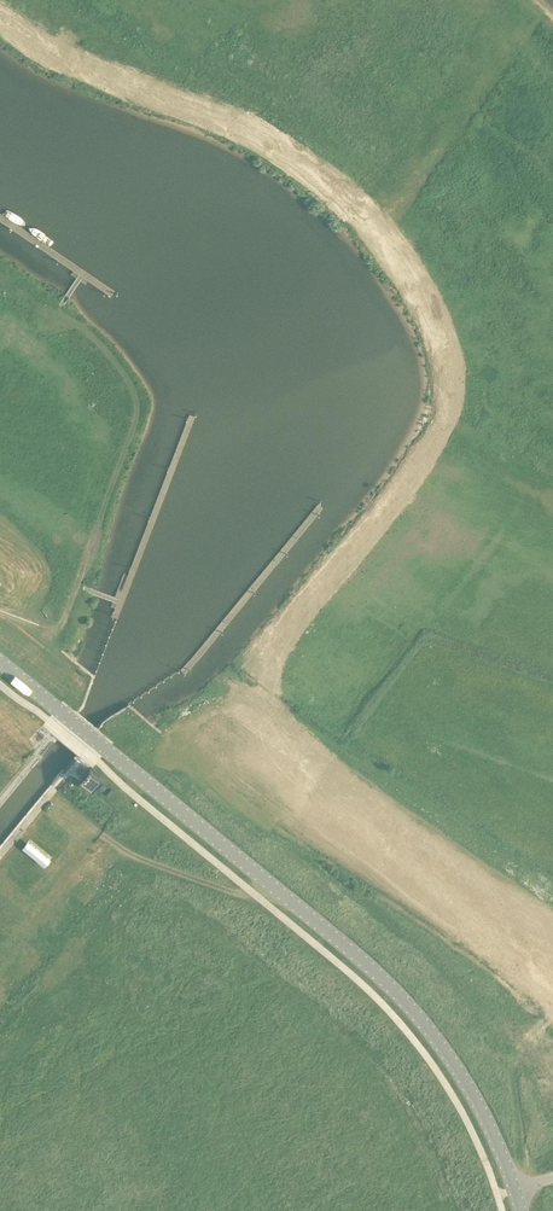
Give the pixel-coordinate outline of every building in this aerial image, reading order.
[(91,766),(80,780),(93,790),(104,777),(91,766)] [(104,782),(100,787),(104,791),(108,786),(104,782)] [(72,832),(61,839),(68,849),(79,841),(72,832)] [(221,852),(215,857),(227,870),(232,866),(221,852)] [(47,943),(55,936),(46,925),(38,932),(47,943)]
